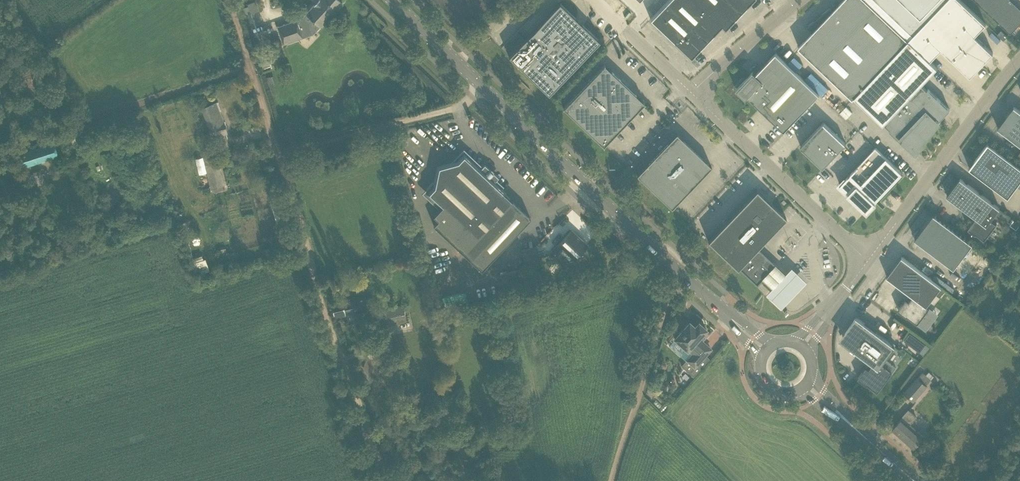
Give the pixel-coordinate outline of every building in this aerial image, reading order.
[(306,13),(301,18),(302,18),(300,21),(292,24),(291,21),(277,26),(283,44),(297,39),(296,36),(310,32),(313,28),(316,31),(320,26),(322,24),(342,2),(339,0),(317,0),(313,4),(314,4),(307,12),(306,12),(306,13)] [(666,3),(706,41),(713,34),(721,26),(724,29),(725,29),(695,0),(668,0),(666,3)] [(727,0),(695,0),(725,29),(733,20),(740,13),(727,0)] [(740,13),(747,5),(752,0),(727,0),(740,13)] [(830,7),(887,61),(908,40),(866,0),(842,0),(838,4),(836,2),(830,7)] [(908,40),(946,0),(937,0),(920,18),(901,0),(866,0),(908,40)] [(920,18),(937,0),(901,0),(920,18)] [(930,60),(941,49),(970,76),(993,52),(975,35),(985,24),(960,0),(946,0),(908,40),(930,60)] [(993,16),(1008,0),(975,0),(993,16)] [(559,4),(560,3),(559,2),(552,9),(524,39),(516,32),(501,48),(508,55),(508,56),(509,56),(510,56),(548,92),(547,93),(548,94),(599,40),(598,40),(582,25),(580,27),(573,21),(575,19),(559,4)] [(706,41),(666,3),(650,19),(674,42),(690,58),(699,49),(699,48),(706,41)] [(253,4),(246,7),(249,14),(255,12),(253,4)] [(887,61),(830,7),(806,27),(812,32),(798,47),(852,98),(854,96),(887,61)] [(1001,30),(997,34),(1003,40),(1007,36),(1001,30)] [(937,67),(908,40),(887,61),(854,96),(883,124),(884,123),(890,128),(889,129),(900,140),(902,138),(916,152),(933,130),(930,127),(935,121),(937,123),(949,109),(928,89),(927,89),(921,84),(937,67)] [(736,89),(745,98),(748,96),(784,131),(819,94),(776,53),(756,73),(753,71),(736,89)] [(602,68),(605,65),(604,64),(576,93),(571,98),(563,107),(564,108),(571,114),(571,115),(595,138),(595,137),(603,144),(602,145),(603,146),(644,103),(643,102),(641,104),(633,97),(636,95),(635,94),(631,98),(624,91),(625,90),(618,83),(620,80),(612,72),(609,75),(602,68)] [(579,76),(572,84),(578,89),(585,82),(579,76)] [(215,102),(201,107),(202,109),(208,127),(211,139),(228,134),(224,123),(223,123),(215,102)] [(1014,106),(1013,106),(1014,107),(998,127),(997,127),(1019,144),(1019,110),(1014,106)] [(823,122),(800,146),(801,147),(810,156),(813,152),(818,157),(815,160),(823,167),(846,143),(823,122)] [(681,197),(711,166),(710,165),(709,166),(676,135),(677,134),(676,133),(636,174),(637,175),(638,174),(662,197),(662,196),(667,201),(676,191),(681,195),(680,196),(681,197)] [(985,180),(1008,197),(1019,181),(1019,167),(987,142),(987,143),(974,161),(973,161),(977,164),(973,170),(969,167),(985,180)] [(23,167),(57,155),(53,143),(19,155),(23,167)] [(874,201),(895,180),(902,173),(875,147),(840,184),(840,183),(839,184),(867,210),(874,202),(876,204),(876,203),(874,201)] [(202,155),(205,167),(220,163),(217,152),(202,155)] [(442,170),(440,180),(428,192),(442,205),(433,215),(438,220),(433,225),(481,270),(530,218),(497,186),(490,180),(492,177),(484,170),(482,172),(464,155),(452,168),(442,170)] [(37,184),(44,182),(40,170),(33,173),(37,184)] [(265,175),(256,178),(259,187),(260,186),(265,185),(267,184),(265,175)] [(986,225),(991,219),(999,208),(1000,208),(960,178),(959,178),(960,179),(948,195),(947,195),(947,196),(976,217),(986,225)] [(738,268),(757,248),(758,246),(786,217),(756,189),(708,241),(737,269),(738,268)] [(558,196),(550,203),(561,215),(569,207),(558,196)] [(996,213),(1000,217),(1004,212),(999,208),(996,213)] [(933,215),(933,216),(915,239),(915,238),(914,239),(954,268),(972,244),(933,214),(933,215)] [(1007,214),(1003,219),(1008,222),(1011,217),(1007,214)] [(986,225),(976,217),(968,228),(978,236),(978,235),(984,239),(996,223),(991,219),(986,225)] [(559,244),(552,251),(557,255),(560,252),(571,261),(586,245),(571,230),(564,238),(559,244)] [(267,254),(273,253),(272,246),(265,247),(267,254)] [(757,248),(738,268),(756,285),(776,265),(757,248)] [(926,306),(927,305),(941,286),(901,256),(901,257),(902,257),(887,276),(887,275),(886,276),(910,294),(926,306)] [(764,297),(777,310),(804,283),(790,270),(784,276),(764,297)] [(940,287),(935,294),(939,297),(940,295),(944,290),(940,287)] [(926,306),(910,294),(906,299),(906,298),(898,309),(909,318),(909,317),(924,328),(924,327),(931,318),(928,315),(929,315),(925,313),(929,307),(927,305),(926,306)] [(342,301),(342,298),(330,301),(330,302),(334,317),(344,314),(368,309),(365,297),(352,300),(352,299),(342,301)] [(377,327),(406,321),(403,305),(374,311),(377,327)] [(873,358),(881,364),(895,346),(856,316),(855,317),(856,317),(845,332),(851,336),(845,343),(855,350),(855,351),(870,362),(873,358)] [(675,338),(668,345),(686,361),(681,366),(693,377),(709,359),(705,355),(710,349),(701,340),(704,337),(701,334),(706,329),(698,322),(694,327),(689,322),(674,338),(675,338)] [(910,332),(904,340),(920,352),(925,344),(910,332)] [(873,358),(870,362),(866,367),(866,366),(858,378),(869,386),(869,385),(877,391),(892,372),(881,364),(873,358)] [(356,363),(363,382),(373,378),(365,359),(356,363)] [(381,366),(384,374),(399,369),(396,361),(381,366)] [(917,376),(904,392),(905,392),(914,401),(928,386),(926,384),(931,379),(923,372),(918,377),(917,376)] [(902,417),(898,421),(892,429),(914,448),(924,437),(910,424),(916,417),(908,410),(902,417)] [(432,456),(433,462),(441,461),(438,447),(430,448),(430,446),(426,447),(428,457),(432,456)]
